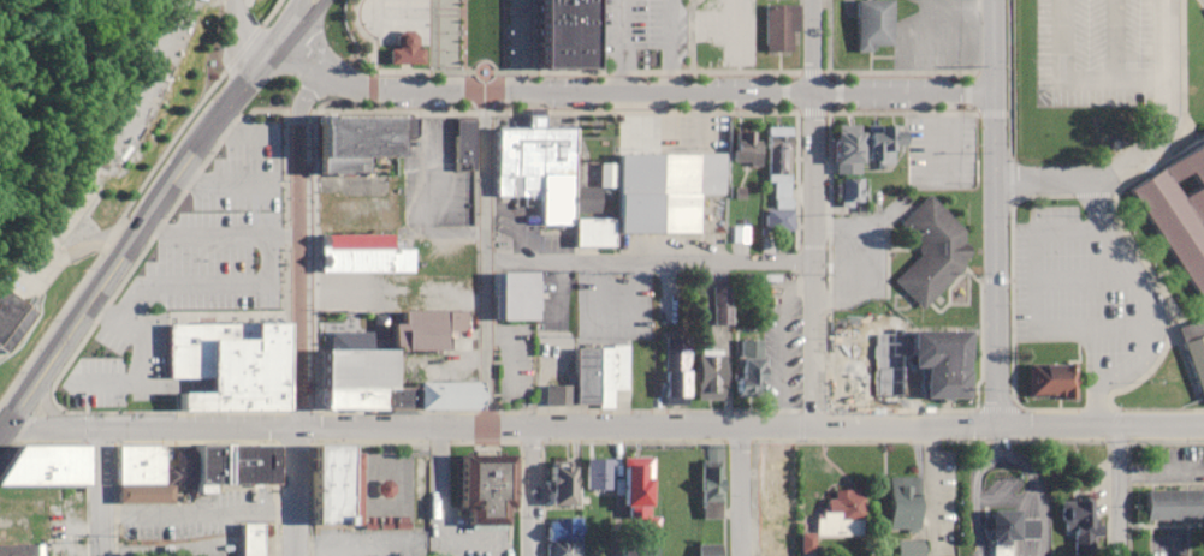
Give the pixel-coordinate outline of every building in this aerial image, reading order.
[(419,46),(419,0),(395,0),(395,46),(419,46)] [(597,68),(597,0),(542,0),(541,66),(597,68)] [(722,43),(722,66),(756,66),(756,0),(722,0),(722,9),(696,9),(695,43),(722,43)] [(892,50),(892,0),(856,0),(856,50),(892,50)] [(765,52),(798,52),(798,4),(765,4),(765,52)] [(401,119),(322,119),(323,175),(359,174),(359,158),(401,158),(401,119)] [(892,126),(870,126),(870,163),(892,163),(892,126)] [(766,209),(766,233),(792,233),(792,128),(768,128),(767,209),(766,209)] [(574,129),(496,129),(496,196),(541,196),(541,231),(574,231),(574,248),(614,248),(614,219),(575,219),(575,213),(599,213),(598,188),(575,188),(574,129)] [(835,130),(835,175),(863,175),(863,130),(835,130)] [(760,164),(760,133),(733,133),(733,164),(760,164)] [(1156,321),(1203,407),(1203,406),(1203,136),(1114,185),(1181,306),(1156,321)] [(699,234),(699,196),(725,196),(725,155),(617,154),(617,234),(699,234)] [(242,209),(264,181),(245,166),(223,194),(242,209)] [(840,179),(840,204),(863,204),(863,179),(840,179)] [(927,198),(899,225),(925,251),(895,281),(922,309),(980,252),(927,198)] [(414,273),(413,249),(394,249),(394,236),(319,236),(319,312),(382,312),(382,289),(370,289),(370,273),(414,273)] [(497,274),(497,321),(538,321),(538,274),(497,274)] [(0,290),(0,349),(11,355),(37,312),(0,290)] [(729,324),(729,307),(713,307),(713,324),(729,324)] [(481,412),(481,384),(417,384),(417,389),(396,389),(396,352),(448,352),(448,332),(466,332),(466,313),(403,313),(403,325),(389,325),(389,351),(320,352),(321,412),(481,412)] [(288,325),(167,325),(167,380),(211,380),(211,394),(177,394),(177,413),(288,413),(288,325)] [(913,332),(913,369),(926,369),(926,399),(971,399),(971,332),(913,332)] [(665,339),(665,403),(689,403),(689,339),(665,339)] [(626,389),(627,348),(576,347),(575,387),(546,386),(545,406),(612,407),(613,389),(626,389)] [(698,399),(725,399),(725,351),(698,351),(698,399)] [(739,360),(739,397),(764,397),(764,360),(739,360)] [(1030,365),(1030,397),(1052,397),(1054,399),(1072,399),(1072,365),(1030,365)] [(848,390),(836,390),(836,409),(906,410),(906,368),(848,368),(848,390)] [(278,486),(278,447),(195,447),(195,452),(167,452),(167,445),(116,446),(116,505),(173,504),(172,487),(278,486)] [(13,447),(13,486),(89,486),(89,447),(13,447)] [(353,448),(316,448),(316,525),(353,525),(353,448)] [(471,527),(515,528),(516,456),(463,456),(462,509),(471,509),(471,527)] [(652,457),(624,457),(624,508),(652,508),(652,457)] [(612,459),(588,459),(588,495),(612,495),(612,459)] [(553,462),(553,507),(576,507),(576,462),(553,462)] [(674,509),(698,508),(697,466),(672,466),(674,509)] [(722,468),(702,467),(702,511),(722,512),(722,468)] [(889,530),(919,530),(919,478),(889,478),(889,530)] [(863,536),(863,490),(834,490),(834,501),(817,501),(818,536),(863,536)] [(1146,492),(1147,521),(1203,520),(1203,491),(1146,492)] [(1091,502),(1063,501),(1062,530),(1074,530),(1074,555),(1090,555),(1091,502)] [(1011,540),(1038,540),(1037,516),(1022,516),(1022,511),(992,511),(992,555),(1011,555),(1011,540)] [(547,555),(581,555),(581,518),(547,518),(547,555)] [(242,525),(242,555),(263,555),(263,525),(242,525)] [(898,541),(898,555),(923,555),(923,541),(898,541)] [(680,542),(669,542),(669,555),(680,555),(680,542)] [(36,545),(0,545),(0,555),(36,555),(36,545)]
